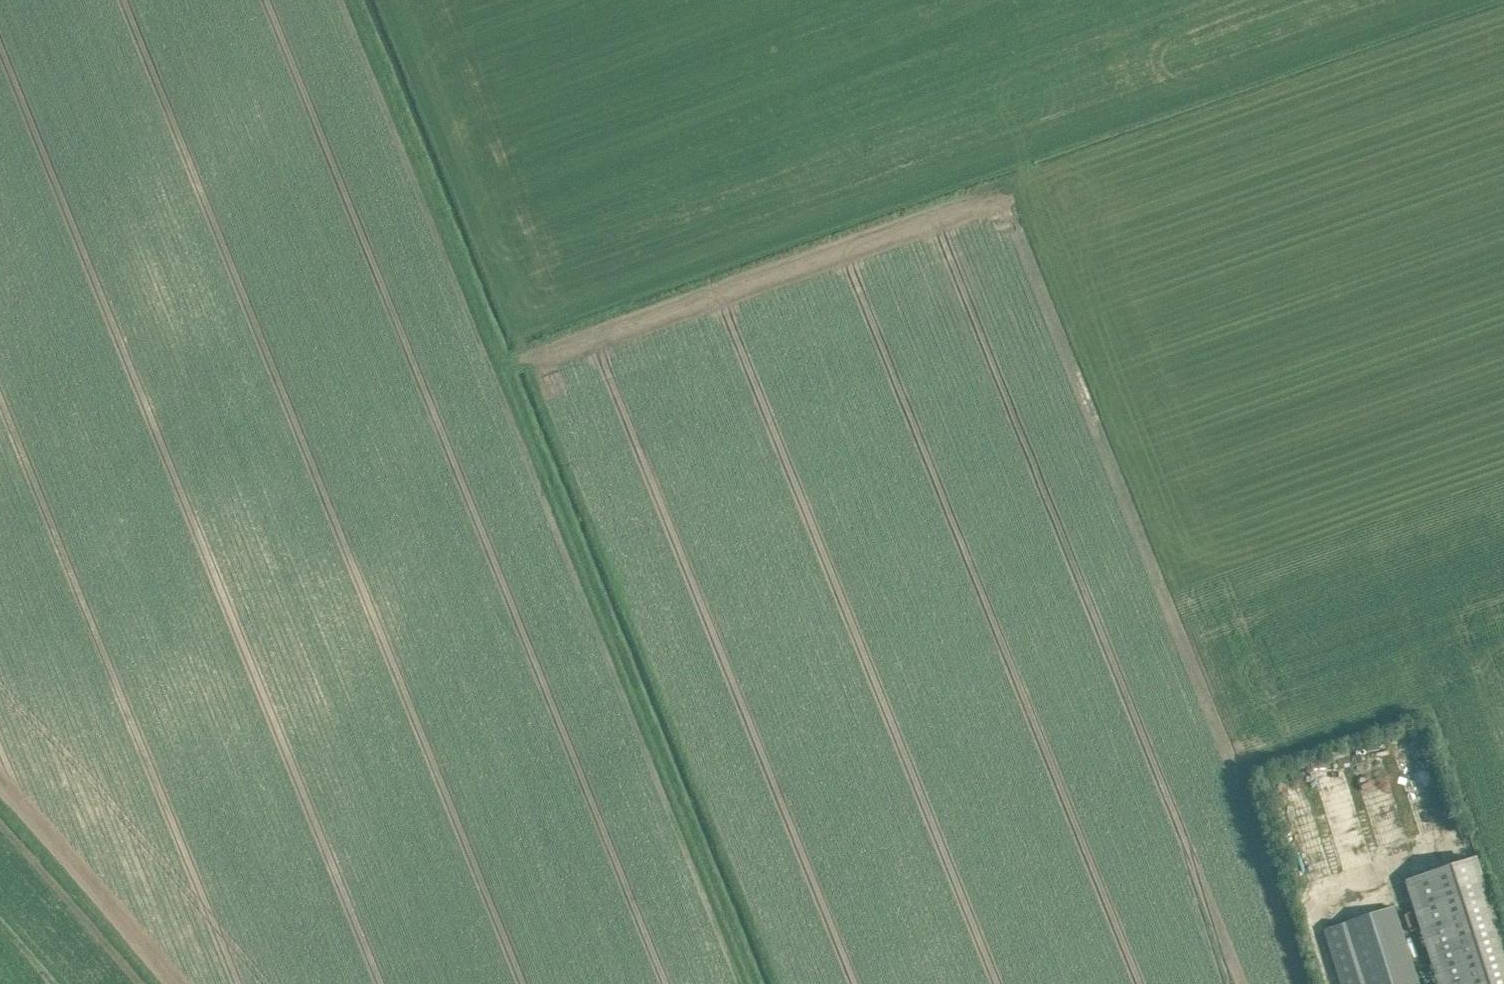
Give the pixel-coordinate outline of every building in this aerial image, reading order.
[(1440,983),(1503,983),(1503,944),(1477,858),(1407,881),(1440,983)] [(1345,923),(1325,930),(1342,983),(1419,983),(1394,907),(1345,923)]
